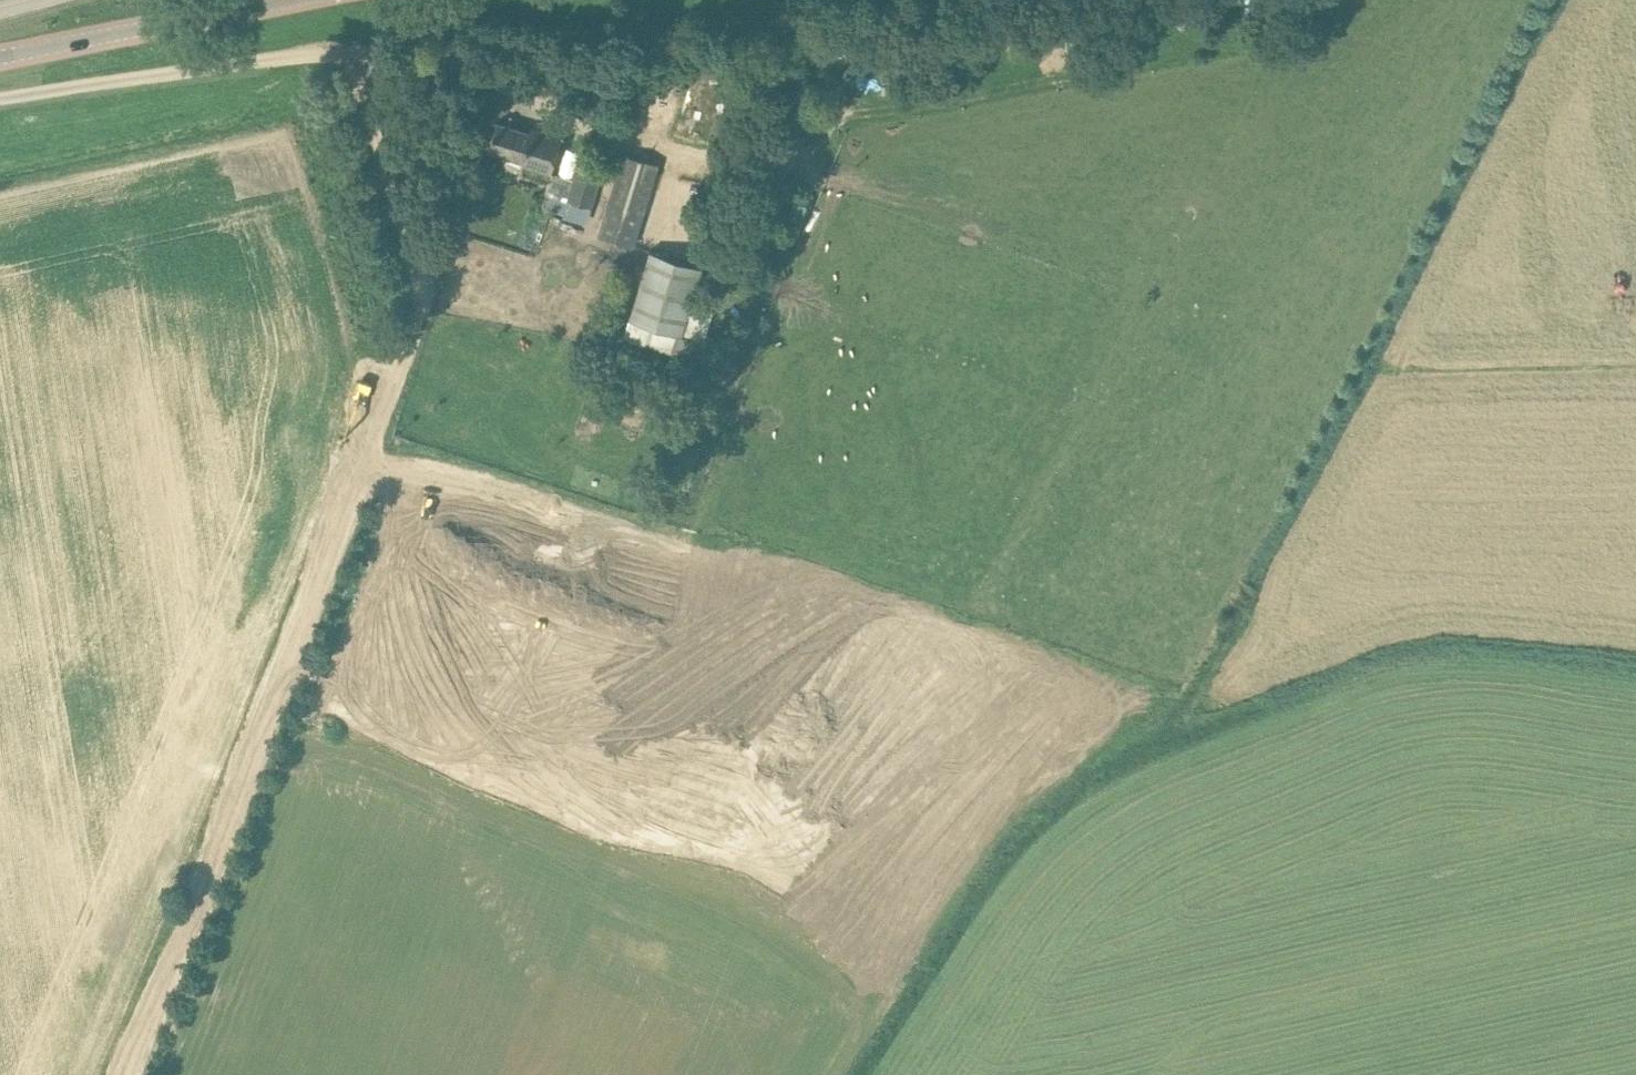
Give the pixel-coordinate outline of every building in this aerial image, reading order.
[(522,164),(552,173),(563,137),(531,127),(530,132),(497,122),(490,148),(504,152),(503,158),(506,159),(504,163),(507,167),(517,170),(521,168),(522,164)] [(659,165),(623,153),(598,235),(634,247),(659,165)] [(545,206),(564,212),(568,199),(592,207),(603,170),(576,161),(572,177),(556,172),(545,206)] [(626,330),(676,346),(680,333),(683,334),(683,335),(704,342),(718,296),(696,290),(703,266),(649,251),(629,318),(630,318),(626,330)]
